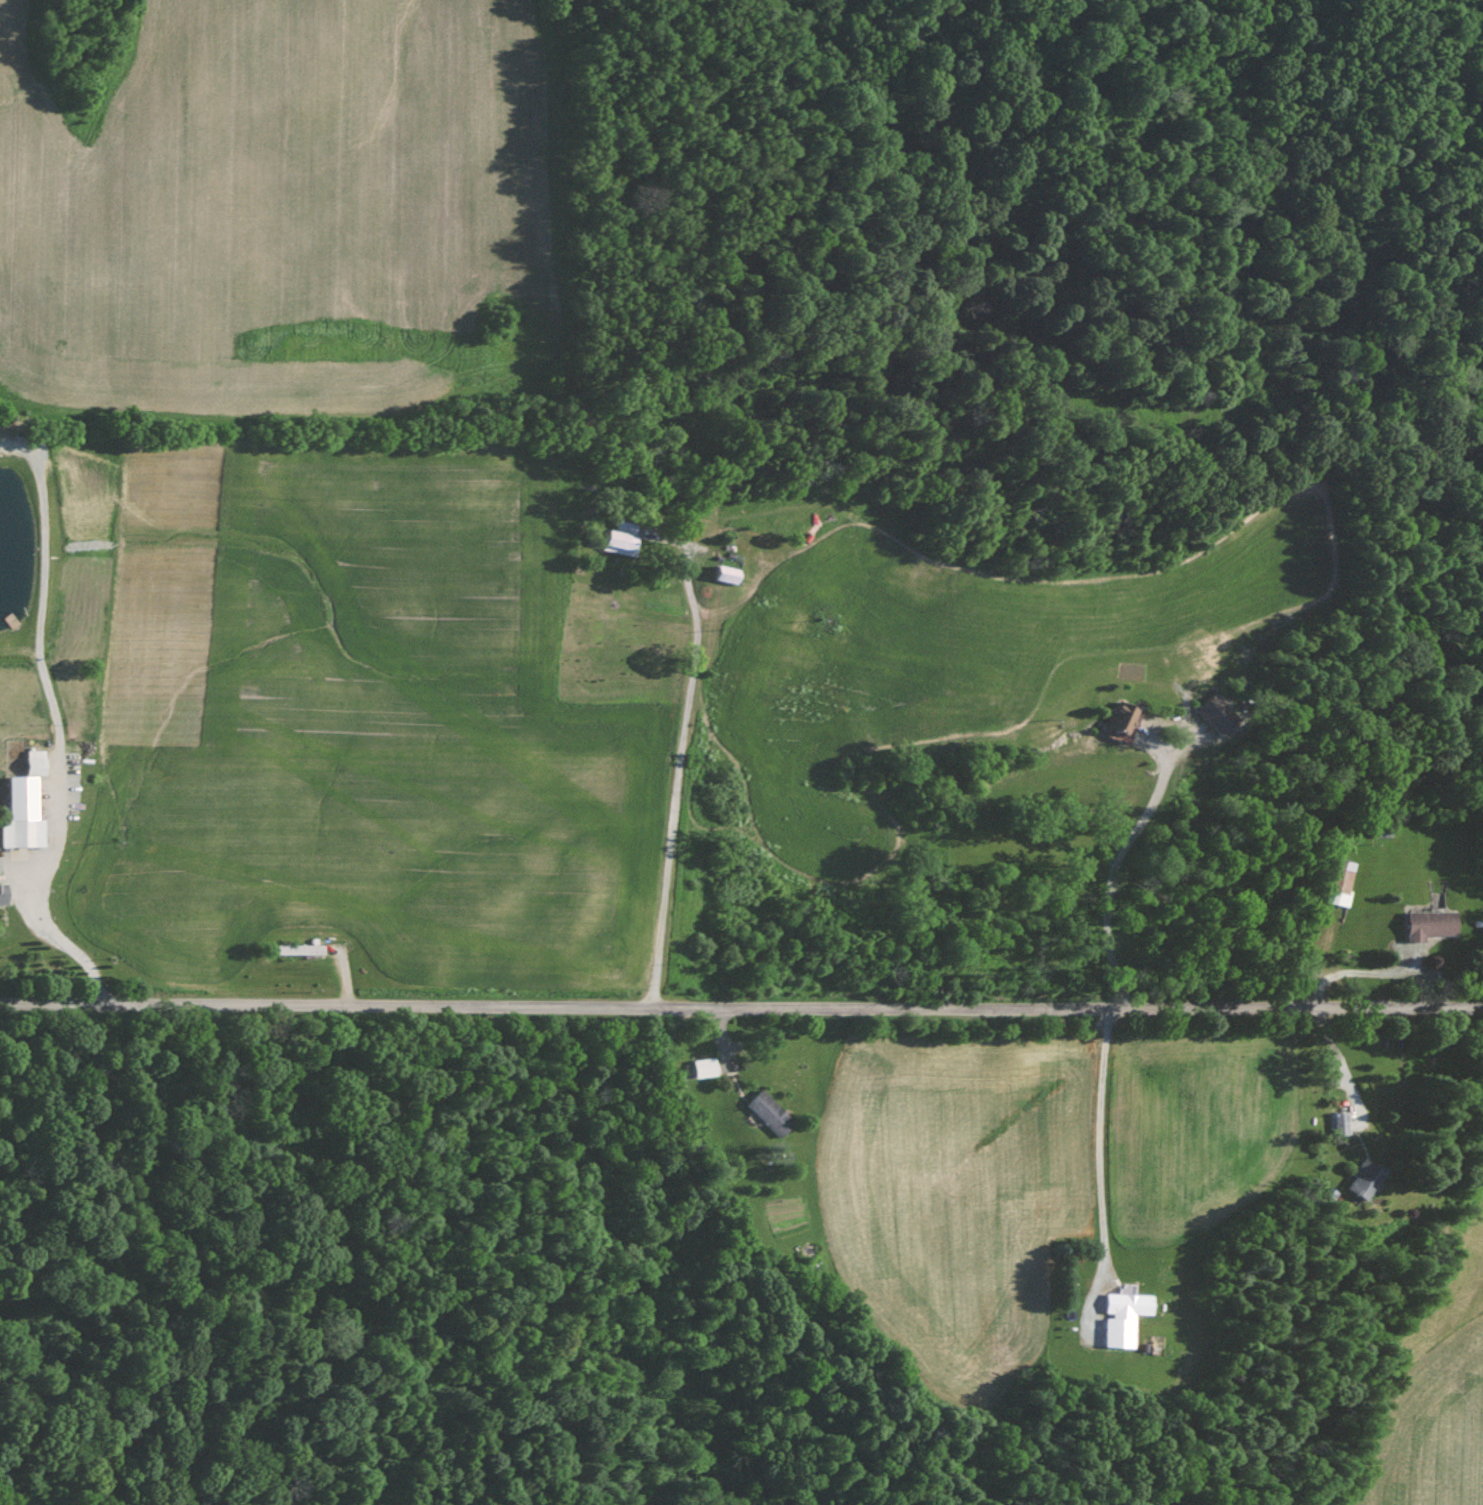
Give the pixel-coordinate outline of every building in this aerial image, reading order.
[(639,524),(620,519),(617,531),(608,528),(603,549),(632,556),(639,524)] [(742,569),(720,564),(716,579),(738,584),(742,569)] [(1197,708),(1219,735),(1237,720),(1215,693),(1197,708)] [(1128,735),(1140,708),(1121,699),(1108,726),(1128,735)] [(46,750),(28,749),(27,774),(46,774),(46,750)] [(9,776),(10,806),(2,806),(2,847),(45,846),(45,818),(38,819),(37,775),(9,776)] [(1348,906),(1357,863),(1335,859),(1327,902),(1348,906)] [(9,905),(9,884),(0,884),(0,905),(9,905)] [(1408,942),(1426,941),(1426,935),(1458,935),(1458,911),(1408,911),(1408,942)] [(279,954),(325,953),(325,944),(278,945),(279,954)] [(718,1075),(715,1056),(693,1060),(696,1078),(718,1075)] [(797,1121),(762,1088),(747,1105),(782,1138),(797,1121)] [(1335,1135),(1350,1134),(1349,1111),(1334,1112),(1335,1135)] [(1346,1187),(1366,1201),(1388,1169),(1378,1162),(1376,1167),(1365,1159),(1346,1187)] [(1106,1347),(1135,1348),(1136,1314),(1154,1315),(1155,1294),(1108,1293),(1107,1315),(1106,1347)]
